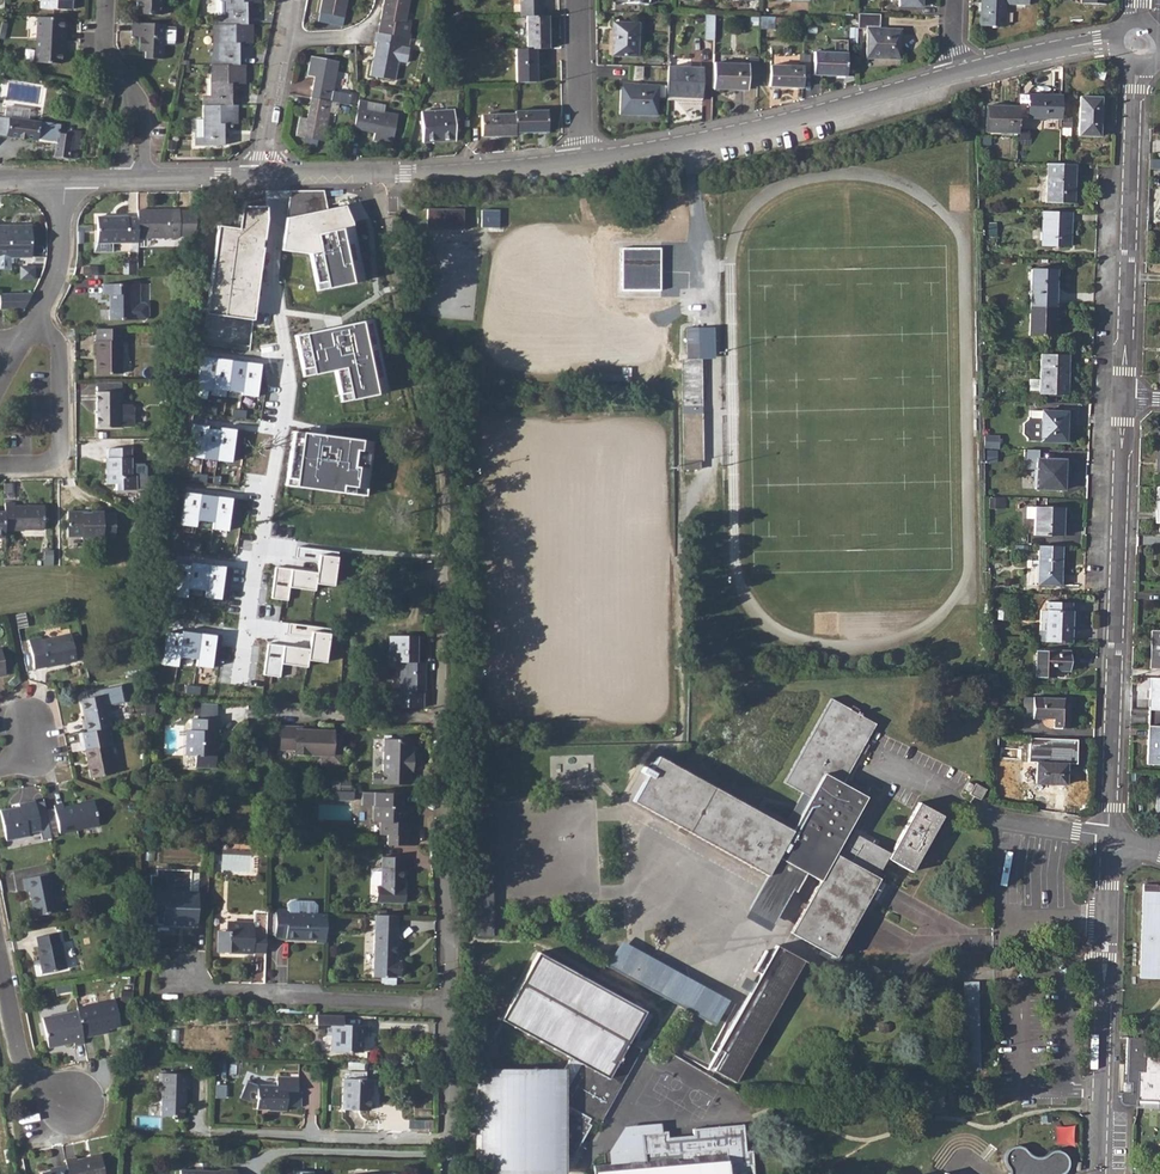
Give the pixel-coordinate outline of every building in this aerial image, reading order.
[(40,9),(71,10),(71,0),(75,1),(75,0),(40,0),(40,9)] [(135,13),(160,14),(161,0),(136,0),(135,13)] [(216,15),(219,15),(219,24),(247,24),(248,24),(248,3),(262,3),(262,0),(216,0),(216,15)] [(319,12),(344,17),(348,0),(321,0),(319,12)] [(378,33),(399,36),(407,38),(410,24),(406,22),(410,0),(384,0),(383,4),(380,22),(378,33)] [(520,16),(527,16),(541,16),(541,0),(520,0),(520,16)] [(981,26),(1005,26),(1005,3),(1029,4),(1029,0),(982,0),(982,2),(985,3),(984,13),(981,13),(981,26)] [(859,20),(859,28),(868,28),(866,58),(900,59),(901,29),(879,28),(880,14),(859,13),(859,20)] [(541,16),(527,16),(528,49),(536,49),(548,49),(548,16),(541,16)] [(62,18),(38,17),(35,63),(61,64),(61,51),(64,51),(65,32),(62,32),(62,18)] [(613,22),(612,56),(637,57),(638,23),(613,22)] [(164,24),(133,23),(132,36),(140,36),(139,51),(145,51),(145,58),(162,59),(164,24)] [(219,24),(218,24),(218,65),(239,64),(239,44),(253,44),(252,24),(248,24),(247,24),(219,24)] [(850,28),(849,43),(857,44),(857,28),(850,28)] [(378,33),(375,48),(370,75),(395,81),(398,62),(407,64),(410,50),(408,49),(397,47),(399,36),(378,33)] [(528,49),(516,49),(517,83),(537,82),(536,49),(528,49)] [(814,56),(813,67),(813,75),(846,75),(847,53),(814,52),(814,56)] [(314,77),(310,97),(339,103),(341,92),(333,91),(339,62),(311,56),(307,75),(314,77)] [(713,63),(712,89),(748,90),(748,64),(713,63)] [(203,96),(203,105),(232,105),(232,84),(246,84),(246,64),(239,64),(218,65),(210,65),(210,97),(203,96)] [(769,86),(802,88),(803,67),(770,65),(769,86)] [(668,87),(667,97),(702,98),(703,68),(668,67),(668,87)] [(657,115),(658,99),(658,86),(622,84),(621,114),(657,115)] [(1027,118),(1060,119),(1061,96),(1027,95),(1027,118)] [(339,103),(310,97),(306,118),(299,117),(296,136),(303,137),(302,144),(315,147),(317,140),(324,141),(330,112),(337,113),(339,103)] [(1079,98),(1078,136),(1099,137),(1100,98),(1079,98)] [(358,107),(354,128),(375,132),(373,140),(392,143),(397,115),(384,112),(385,105),(359,99),(358,107)] [(232,105),(203,105),(203,119),(195,119),(195,145),(225,145),(225,125),(238,124),(238,105),(232,105)] [(985,133),(1017,134),(1018,107),(986,106),(985,133)] [(454,110),(422,112),(423,142),(455,140),(454,110)] [(548,111),(514,112),(514,114),(515,132),(548,132),(548,111)] [(515,132),(514,114),(481,115),(482,136),(515,135),(515,132)] [(56,143),(54,156),(74,159),(76,158),(78,154),(77,151),(75,149),(69,148),(72,135),(57,133),(58,125),(0,118),(0,135),(56,143)] [(1059,165),(1047,164),(1045,203),(1073,204),(1075,165),(1059,165)] [(321,190),(287,187),(281,250),(309,253),(318,291),(350,284),(337,226),(347,224),(342,205),(325,209),(321,190)] [(198,349),(249,355),(266,216),(263,206),(233,202),(231,225),(213,223),(198,349)] [(464,209),(428,208),(427,226),(463,228),(464,209)] [(499,209),(481,208),(481,227),(499,227),(499,209)] [(179,210),(138,210),(138,218),(138,237),(179,237),(179,236),(194,236),(196,212),(179,212),(179,210)] [(1071,213),(1043,212),(1041,246),(1070,247),(1071,213)] [(138,237),(138,218),(128,218),(128,216),(98,217),(98,242),(138,242),(138,237)] [(0,226),(0,257),(32,257),(31,225),(19,225),(20,228),(9,229),(9,226),(0,226)] [(36,279),(36,258),(21,258),(21,278),(36,279)] [(138,272),(138,263),(125,263),(125,272),(138,272)] [(1030,270),(1029,307),(1054,308),(1056,271),(1030,270)] [(134,318),(133,283),(104,284),(104,294),(111,294),(111,306),(110,306),(110,319),(134,319),(134,318)] [(32,293),(0,293),(0,309),(24,308),(32,293)] [(1054,308),(1029,307),(1028,337),(1053,337),(1054,308)] [(358,321),(293,334),(302,376),(342,368),(348,398),(373,393),(358,321)] [(125,328),(96,329),(96,373),(122,373),(121,339),(125,340),(125,328)] [(714,359),(714,328),(708,328),(697,329),(698,360),(700,359),(708,359),(714,359)] [(682,360),(682,406),(701,406),(700,359),(698,360),(697,329),(692,329),(687,329),(687,360),(682,360)] [(1068,356),(1040,355),(1039,394),(1067,395),(1068,356)] [(213,358),(198,356),(194,390),(210,391),(213,358)] [(228,359),(213,358),(210,385),(226,386),(228,359)] [(244,361),(229,359),(226,386),(241,388),(244,361)] [(259,363),(244,361),(240,395),(255,397),(259,363)] [(122,391),(96,392),(96,427),(122,427),(122,426),(131,426),(134,423),(134,407),(131,404),(122,404),(122,391)] [(701,406),(682,406),(683,414),(701,414),(701,406)] [(1041,411),(1040,442),(1066,443),(1067,412),(1041,411)] [(701,414),(683,414),(684,469),(700,469),(700,459),(702,459),(701,414)] [(181,457),(199,459),(202,432),(202,425),(185,423),(181,457)] [(218,461),(235,463),(238,436),(239,429),(221,427),(221,434),(218,461)] [(360,439),(298,431),(292,486),(339,492),(340,485),(353,488),(355,468),(349,467),(352,449),(359,450),(360,439)] [(199,459),(218,461),(221,434),(202,432),(199,459)] [(999,437),(984,436),(984,448),(998,449),(999,437)] [(109,468),(106,469),(106,484),(116,484),(116,490),(136,490),(136,488),(147,488),(146,466),(143,463),(131,463),(131,448),(108,448),(109,468)] [(1036,459),(1035,489),(1063,490),(1064,460),(1036,459)] [(196,493),(178,491),(175,518),(175,526),(192,527),(193,520),(196,493)] [(215,495),(196,493),(193,520),(212,522),(215,495)] [(232,497),(215,495),(212,522),(211,530),(228,532),(232,497)] [(14,503),(5,503),(5,512),(5,530),(42,530),(43,506),(14,506),(14,503)] [(1035,507),(1034,535),(1062,536),(1062,508),(1035,507)] [(103,511),(67,511),(68,537),(82,537),(82,538),(115,538),(115,514),(103,514),(103,511)] [(1062,546),(1039,546),(1037,584),(1057,585),(1057,574),(1061,574),(1062,546)] [(298,547),(296,558),(316,560),(313,584),(333,587),(338,552),(298,547)] [(188,562),(171,560),(168,587),(167,595),(184,596),(185,589),(188,562)] [(207,564),(188,562),(185,589),(204,591),(207,564)] [(225,566),(207,564),(204,591),(203,599),(221,601),(225,566)] [(315,572),(275,567),(271,598),(288,600),(289,587),(312,590),(315,572)] [(1045,630),(1045,642),(1071,642),(1072,603),(1046,602),(1046,610),(1045,630)] [(998,610),(997,619),(1006,620),(1007,610),(998,610)] [(26,613),(16,615),(18,628),(28,626),(26,613)] [(290,623),(289,634),(309,636),(306,660),(326,663),(330,628),(290,623)] [(180,630),(162,628),(159,656),(159,663),(176,665),(177,657),(180,630)] [(199,633),(180,630),(177,657),(196,660),(199,633)] [(1152,630),(1150,669),(1159,669),(1159,630),(1152,630)] [(216,634),(199,633),(196,660),(195,667),(212,669),(216,634)] [(77,661),(71,635),(43,640),(43,637),(29,639),(35,667),(47,664),(48,667),(77,661)] [(416,636),(389,635),(389,652),(400,652),(399,693),(389,693),(389,707),(422,709),(423,691),(425,691),(425,663),(416,663),(416,636)] [(307,648),(267,643),(263,674),(280,676),(281,663),(305,666),(307,648)] [(1036,650),(1035,676),(1054,677),(1054,670),(1070,671),(1070,651),(1036,650)] [(1152,678),(1152,688),(1150,688),(1149,709),(1148,725),(1159,725),(1159,678),(1152,678)] [(83,720),(85,731),(108,727),(111,726),(105,694),(81,699),(85,719),(83,720)] [(1032,697),(1032,718),(1055,719),(1055,728),(1068,728),(1069,699),(1032,697)] [(647,775),(633,801),(767,875),(777,858),(805,873),(819,881),(790,932),(834,957),(856,919),(868,897),(859,892),(869,873),(876,877),(887,858),(910,872),(942,816),(918,802),(889,853),(862,838),(864,834),(859,831),(857,835),(847,830),(866,797),(842,784),(876,724),(831,699),(785,782),(802,792),(810,797),(791,830),(784,826),(658,756),(650,770),(643,766),(641,772),(647,775)] [(219,702),(194,701),(194,716),(219,717),(219,702)] [(186,729),(186,734),(218,735),(219,719),(200,718),(192,718),(191,729),(186,729)] [(1148,725),(1147,765),(1159,765),(1159,725),(1148,725)] [(85,740),(82,741),(83,750),(86,749),(91,777),(115,772),(108,741),(111,741),(108,727),(85,731),(84,732),(85,740)] [(296,728),(281,727),(280,737),(331,739),(331,732),(304,731),(296,731),(296,728)] [(218,735),(186,734),(185,755),(195,755),(194,768),(215,769),(216,742),(218,742),(218,735)] [(331,739),(280,737),(280,747),(294,748),(294,752),(295,752),(298,754),(303,754),(306,753),(331,754),(331,739)] [(416,742),(389,741),(388,773),(388,775),(415,776),(415,772),(417,772),(418,759),(416,759),(416,751),(416,742)] [(1037,763),(1036,783),(1066,784),(1067,764),(1037,763)] [(415,784),(415,776),(388,775),(387,783),(415,784)] [(976,783),(970,794),(980,799),(986,789),(976,783)] [(339,791),(335,790),(334,798),(353,798),(354,791),(339,791)] [(374,792),(374,805),(373,821),(381,821),(380,834),(388,834),(388,845),(419,846),(419,835),(408,835),(408,828),(411,828),(411,822),(416,822),(416,806),(405,806),(406,793),(374,792)] [(802,792),(784,826),(791,830),(810,797),(802,792)] [(13,807),(1,810),(7,840),(29,836),(29,832),(42,829),(35,800),(19,803),(21,809),(14,810),(13,807)] [(55,805),(56,808),(60,832),(99,824),(94,800),(64,806),(63,803),(55,805)] [(378,886),(377,902),(405,903),(405,887),(404,887),(405,857),(384,856),(383,886),(378,886)] [(805,873),(777,858),(767,875),(748,909),(775,925),(794,891),(795,891),(805,873)] [(150,872),(149,913),(156,913),(156,924),(196,925),(197,890),(190,889),(190,869),(155,868),(155,872),(150,872)] [(49,873),(24,878),(26,891),(30,890),(35,916),(57,911),(49,873)] [(859,892),(868,897),(878,878),(876,877),(869,873),(859,892)] [(1141,978),(1159,978),(1159,887),(1156,884),(1144,884),(1141,978)] [(274,913),(273,936),(273,938),(284,938),(284,940),(301,941),(301,938),(325,939),(325,914),(316,913),(316,904),(313,901),(289,901),(286,903),(286,909),(274,908),(274,913)] [(253,922),(227,921),(226,931),(217,931),(216,952),(229,953),(229,955),(247,955),(247,953),(264,954),(265,935),(265,934),(253,934),(253,925),(253,922)] [(373,930),(371,977),(394,978),(394,976),(399,976),(399,961),(396,961),(397,931),(373,930)] [(57,933),(37,937),(39,947),(37,947),(42,974),(66,969),(61,942),(59,943),(57,933)] [(729,1046),(716,1071),(737,1083),(803,960),(777,945),(724,1042),(729,1046)] [(485,1126),(485,1173),(567,1173),(567,1159),(568,1156),(568,1151),(568,1146),(566,1144),(571,1140),(580,1145),(589,1129),(591,1125),(588,1123),(590,1118),(600,1123),(641,1050),(628,1042),(645,1012),(538,952),(501,1020),(570,1058),(565,1069),(554,1069),(481,1069),(485,1126)] [(978,984),(964,984),(966,1086),(980,1086),(978,984)] [(115,1001),(77,1009),(77,1011),(83,1038),(92,1036),(91,1032),(108,1029),(121,1026),(115,1001)] [(83,1038),(77,1011),(42,1018),(48,1048),(74,1042),(75,1045),(84,1043),(83,1038)] [(236,1012),(223,1011),(222,1021),(236,1021),(236,1012)] [(345,1015),(317,1015),(317,1024),(328,1024),(327,1036),(332,1036),(332,1051),(364,1052),(365,1037),(369,1037),(369,1026),(345,1025),(345,1015)] [(884,1023),(879,1026),(880,1032),(885,1033),(890,1030),(889,1025),(884,1023)] [(1126,1083),(1126,1085),(1129,1085),(1131,1085),(1131,1094),(1120,1093),(1121,1102),(1124,1106),(1127,1107),(1139,1107),(1139,1102),(1159,1102),(1159,1109),(1159,1056),(1145,1056),(1146,1039),(1127,1038),(1126,1083)] [(366,1069),(366,1062),(348,1061),(348,1069),(366,1069)] [(188,1073),(158,1072),(158,1084),(161,1084),(160,1115),(171,1115),(172,1117),(183,1118),(183,1094),(185,1093),(185,1084),(188,1085),(188,1073)] [(277,1086),(259,1085),(249,1080),(241,1097),(250,1101),(258,1102),(258,1109),(276,1109),(276,1111),(286,1111),(286,1106),(287,1091),(298,1092),(298,1078),(277,1078),(277,1086)] [(344,1079),(343,1109),(370,1110),(370,1093),(373,1093),(373,1080),(344,1079)] [(301,1092),(298,1092),(287,1091),(286,1106),(301,1107),(301,1092)] [(640,1131),(657,1129),(656,1121),(620,1124),(608,1152),(609,1164),(627,1162),(628,1165),(643,1163),(640,1131)] [(594,1166),(594,1173),(756,1173),(754,1149),(748,1148),(745,1124),(692,1126),(692,1132),(667,1135),(667,1128),(657,1129),(640,1131),(643,1163),(628,1165),(627,1162),(609,1164),(594,1166)] [(973,1148),(964,1141),(954,1153),(964,1160),(973,1148)] [(1025,1148),(1020,1147),(1013,1149),(1008,1154),(1007,1156),(1007,1164),(1012,1172),(1011,1173),(1066,1173),(1068,1172),(1071,1167),(1071,1161),(1069,1158),(1067,1155),(1060,1152),(1054,1152),(1045,1158),(1042,1158),(1035,1157),(1025,1148)] [(65,1159),(66,1165),(68,1173),(104,1173),(100,1155),(76,1160),(75,1158),(65,1159)] [(66,1165),(57,1167),(57,1169),(41,1173),(68,1173),(66,1165)]
